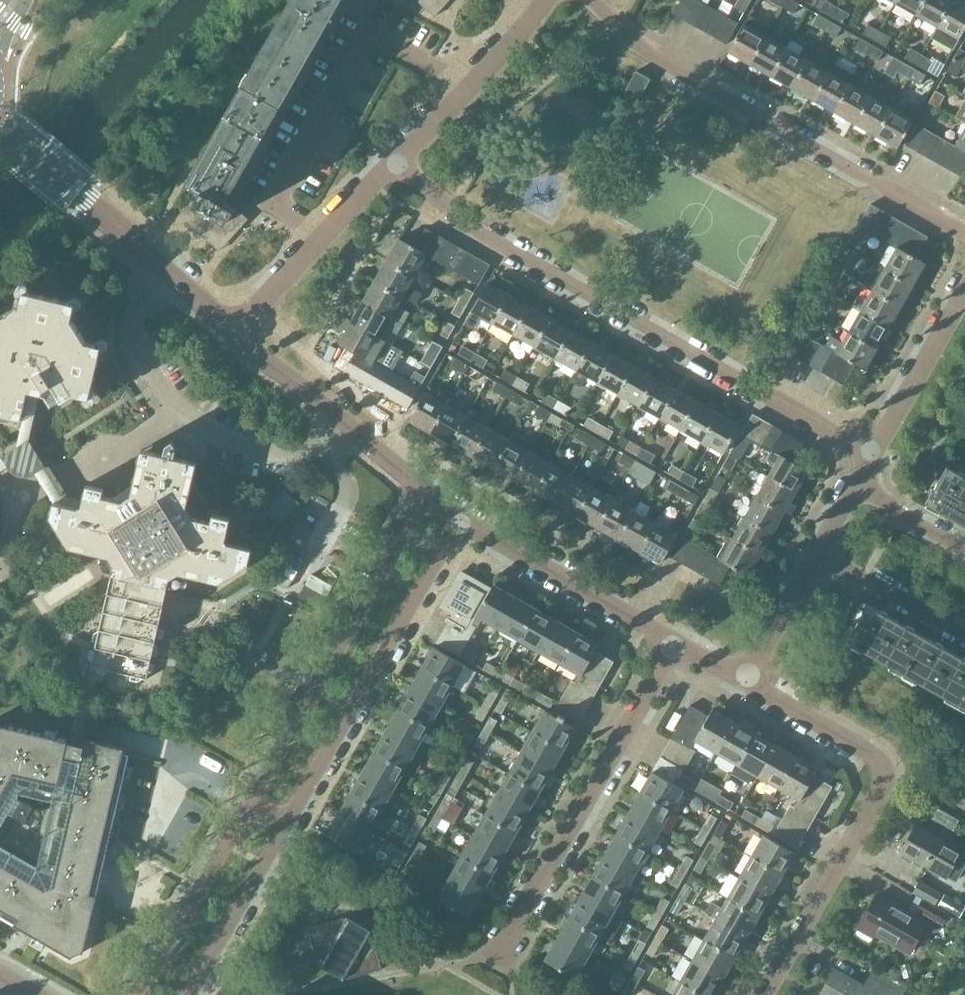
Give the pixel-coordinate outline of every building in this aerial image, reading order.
[(180,215),(219,251),(250,217),(225,202),(340,0),(290,0),(187,183),(201,191),(195,202),(189,198),(180,215)] [(435,17),(450,0),(417,0),(435,17)] [(696,0),(682,0),(673,15),(685,21),(697,0),(696,0)] [(707,6),(700,2),(697,0),(685,21),(695,27),(707,6)] [(744,14),(751,3),(746,0),(739,0),(735,8),(744,14)] [(783,7),(794,14),(800,4),(792,0),(787,0),(783,7)] [(916,15),(925,0),(897,0),(895,3),(916,15)] [(916,15),(938,27),(953,0),(925,0),(916,15)] [(964,29),(964,5),(956,0),(953,0),(938,27),(932,37),(954,49),(964,29)] [(821,11),(833,17),(838,8),(826,1),(821,11)] [(717,12),(707,6),(695,27),(705,33),(717,12)] [(833,17),(844,24),(850,14),(838,8),(833,17)] [(728,18),(717,12),(705,33),(716,39),(728,18)] [(750,65),(766,36),(771,28),(749,15),(744,24),(728,53),(739,59),(750,65)] [(813,25),(825,31),(830,21),(819,15),(813,25)] [(739,24),(728,18),(716,39),(727,45),(739,24)] [(830,21),(825,31),(836,38),(842,28),(830,21)] [(863,35),(875,41),(880,31),(868,25),(863,35)] [(875,41),(886,48),(891,38),(880,31),(875,41)] [(770,77),(787,48),(766,36),(750,65),(770,77)] [(866,55),(872,45),(861,39),(855,48),(866,55)] [(770,77),(792,89),(808,60),(812,52),(790,40),(787,48),(770,77)] [(872,45),(866,55),(881,63),(887,53),(872,45)] [(905,58),(917,65),(923,56),(911,49),(905,58)] [(964,61),(964,52),(960,49),(953,60),(963,66),(964,61)] [(917,65),(928,71),(934,62),(923,56),(917,65)] [(897,72),(903,63),(893,57),(884,72),(894,78),(897,72)] [(792,89),(813,101),(829,72),(808,60),(792,89)] [(963,66),(953,60),(946,72),(956,77),(963,66)] [(903,63),(897,72),(908,78),(914,69),(903,63)] [(914,69),(908,78),(920,85),(926,75),(914,69)] [(649,80),(635,71),(623,93),(638,101),(649,80)] [(813,101),(834,112),(850,84),(829,72),(813,101)] [(834,112),(855,124),(871,96),(850,84),(834,112)] [(939,108),(945,96),(936,91),(929,102),(939,108)] [(855,124),(876,136),(892,107),(871,96),(855,124)] [(939,108),(929,102),(922,114),(932,119),(939,108)] [(892,107),(876,136),(898,148),(920,109),(908,103),(903,113),(892,107)] [(928,131),(917,124),(905,145),(917,152),(928,131)] [(955,146),(964,151),(964,129),(955,146)] [(940,137),(929,131),(917,152),(928,158),(940,137)] [(951,144),(940,137),(928,158),(939,165),(951,144)] [(962,149),(955,146),(951,144),(939,165),(950,170),(962,149)] [(962,149),(950,170),(962,177),(964,171),(964,151),(962,149)] [(894,217),(882,211),(870,232),(882,238),(894,217)] [(905,224),(894,217),(882,238),(893,245),(905,224)] [(916,230),(905,224),(893,245),(897,247),(904,251),(916,230)] [(859,225),(852,236),(862,242),(868,231),(859,225)] [(448,267),(460,247),(426,228),(415,247),(427,254),(426,255),(448,267)] [(928,237),(916,230),(904,251),(916,258),(928,237)] [(387,260),(415,275),(427,254),(400,238),(387,260)] [(470,253),(460,247),(448,267),(458,273),(470,253)] [(885,269),(913,285),(926,263),(916,258),(904,251),(897,247),(885,269)] [(480,259),(470,253),(458,273),(469,279),(480,259)] [(834,268),(844,273),(851,261),(841,256),(834,268)] [(491,265),(480,259),(469,279),(479,285),(491,265)] [(409,286),(415,275),(387,260),(376,281),(403,296),(417,304),(423,293),(409,286)] [(834,268),(827,280),(837,285),(844,273),(834,268)] [(885,269),(873,290),(901,306),(913,285),(885,269)] [(364,302),(391,317),(404,324),(411,313),(397,305),(403,296),(376,281),(364,302)] [(471,313),(492,325),(509,295),(488,283),(471,313)] [(466,288),(459,300),(467,305),(474,293),(466,288)] [(901,306),(873,290),(861,311),(890,327),(901,306)] [(22,419),(29,391),(43,394),(62,402),(74,395),(90,398),(102,346),(86,342),(72,320),(76,304),(23,291),(20,307),(0,320),(0,414),(22,419)] [(492,325),(513,337),(530,307),(509,295),(492,325)] [(810,310),(820,316),(826,304),(817,298),(810,310)] [(467,305),(459,300),(452,313),(460,318),(467,305)] [(364,302),(352,322),(379,338),(392,345),(404,324),(391,317),(364,302)] [(513,337),(534,349),(551,319),(530,307),(513,337)] [(820,316),(810,310),(802,325),(813,331),(820,316)] [(861,311),(849,332),(878,348),(890,327),(861,311)] [(534,349),(555,360),(572,331),(551,319),(534,349)] [(440,334),(448,338),(456,326),(447,321),(440,334)] [(340,344),(393,372),(404,352),(392,345),(379,338),(352,322),(340,344)] [(555,360),(576,372),(593,342),(572,331),(555,360)] [(810,338),(798,332),(787,352),(798,359),(810,338)] [(878,348),(849,332),(837,354),(844,358),(856,364),(865,370),(878,348)] [(810,338),(798,359),(809,365),(821,345),(810,338)] [(437,360),(444,347),(434,341),(426,354),(437,360)] [(576,372),(597,384),(614,354),(593,342),(576,372)] [(821,345),(809,365),(821,372),(833,351),(821,345)] [(459,354),(471,361),(476,353),(464,346),(459,354)] [(345,351),(336,367),(360,381),(371,361),(367,359),(365,362),(345,351)] [(844,358),(837,354),(833,351),(821,372),(832,378),(844,358)] [(476,353),(471,361),(484,369),(489,361),(476,353)] [(597,384),(618,396),(634,366),(614,354),(597,384)] [(469,366),(456,358),(451,367),(464,374),(469,366)] [(856,364),(844,358),(832,378),(844,385),(856,364)] [(395,374),(371,361),(360,381),(384,394),(395,374)] [(481,373),(469,366),(464,374),(477,381),(481,373)] [(618,396),(638,408),(655,378),(634,366),(618,396)] [(501,378),(513,385),(518,377),(505,370),(501,378)] [(415,372),(410,382),(420,388),(426,378),(415,372)] [(410,382),(395,374),(384,394),(409,408),(420,388),(410,382)] [(518,377),(513,385),(526,392),(530,384),(518,377)] [(638,408),(659,420),(676,390),(655,378),(638,408)] [(510,389),(498,382),(493,390),(506,397),(510,389)] [(518,405),(523,396),(510,389),(506,397),(518,405)] [(659,420),(680,432),(697,402),(676,390),(659,420)] [(409,420),(431,432),(448,402),(450,399),(449,398),(449,399),(440,393),(436,399),(425,393),(409,420)] [(542,402),(555,409),(560,401),(547,394),(542,402)] [(560,401),(555,409),(568,416),(572,408),(560,401)] [(431,432),(452,444),(469,414),(448,402),(431,432)] [(718,414),(697,402),(680,432),(701,443),(718,414)] [(535,414),(548,421),(552,413),(540,406),(535,414)] [(552,413),(548,421),(560,428),(565,420),(552,413)] [(452,444),(473,456),(489,426),(469,414),(452,444)] [(718,414),(701,443),(723,456),(739,426),(718,414)] [(763,420),(753,414),(742,434),(751,439),(752,440),(763,420)] [(585,426),(597,433),(602,425),(589,418),(585,426)] [(763,420),(752,440),(762,445),(773,425),(763,420)] [(602,425),(597,433),(609,440),(614,432),(602,425)] [(784,432),(773,425),(762,445),(770,450),(773,452),(784,432)] [(473,456),(494,468),(510,438),(489,426),(473,456)] [(577,438),(589,445),(594,437),(582,430),(577,438)] [(804,443),(784,432),(773,452),(778,454),(778,453),(793,462),(804,443)] [(751,439),(742,434),(735,446),(745,451),(751,439)] [(594,437),(589,445),(602,452),(607,444),(594,437)] [(531,450),(510,438),(494,468),(514,480),(531,450)] [(69,547),(109,556),(115,565),(100,630),(94,634),(92,642),(97,643),(95,651),(90,650),(88,658),(92,664),(91,667),(94,668),(98,674),(106,676),(107,671),(131,676),(130,681),(138,683),(144,679),(147,680),(148,677),(154,673),(156,665),(151,664),(152,656),(157,658),(159,649),(156,643),(171,578),(179,573),(220,582),(249,564),(253,548),(229,543),(226,539),(231,518),(213,514),(193,482),(197,463),(175,457),(177,447),(173,441),(167,445),(164,455),(142,450),(131,495),(122,501),(103,496),(105,489),(87,484),(82,505),(78,508),(54,502),(51,517),(69,547)] [(644,448),(631,441),(626,450),(639,457),(644,448)] [(17,449),(3,458),(8,466),(10,470),(13,473),(17,475),(20,476),(24,477),(29,476),(32,475),(36,473),(45,468),(29,443),(29,442),(17,449)] [(639,457),(651,464),(656,456),(644,448),(639,457)] [(552,462),(531,450),(514,480),(535,492),(552,462)] [(773,463),(766,475),(796,492),(808,470),(793,462),(778,453),(778,454),(773,452),(770,450),(765,458),(773,463)] [(636,461),(624,454),(619,462),(631,469),(636,461)] [(636,461),(631,469),(644,476),(649,468),(636,461)] [(573,474),(552,462),(535,492),(556,503),(573,474)] [(685,472),(673,465),(668,473),(681,480),(685,472)] [(724,465),(718,475),(728,481),(733,471),(724,465)] [(964,526),(964,477),(947,466),(926,503),(964,526)] [(685,472),(681,480),(693,487),(698,479),(685,472)] [(593,485),(573,474),(556,503),(577,515),(593,485)] [(728,481),(718,475),(711,488),(720,494),(728,481)] [(754,496),(784,513),(796,492),(766,475),(754,496)] [(678,484),(665,477),(661,485),(673,493),(678,484)] [(686,500),(690,491),(678,484),(673,493),(686,500)] [(577,515),(598,527),(615,497),(594,486),(577,515)] [(784,513),(754,496),(751,494),(746,502),(750,504),(743,517),(772,533),(784,513)] [(598,527),(619,539),(636,509),(615,497),(598,527)] [(700,507),(695,517),(704,522),(710,513),(700,507)] [(619,539),(640,551),(657,521),(636,509),(619,539)] [(704,522),(695,517),(687,530),(697,536),(704,522)] [(743,517),(731,537),(760,554),(772,533),(743,517)] [(678,533),(657,521),(640,551),(661,563),(678,533)] [(753,578),(761,564),(756,561),(760,554),(731,537),(719,558),(719,559),(731,566),(753,578)] [(693,543),(683,538),(672,558),(682,563),(693,543)] [(719,558),(693,543),(682,563),(720,585),(731,566),(719,559),(719,558)] [(476,616),(490,591),(459,573),(440,607),(452,615),(442,633),(466,646),(476,627),(472,625),(477,616),(476,616)] [(498,628),(515,597),(494,585),(490,591),(476,616),(477,616),(498,628)] [(518,640),(536,609),(515,597),(498,628),(518,640)] [(904,674),(925,637),(868,605),(847,642),(904,674)] [(557,620),(536,609),(518,640),(539,652),(557,620)] [(578,632),(557,620),(539,652),(560,664),(578,632)] [(582,676),(595,651),(599,645),(578,632),(560,664),(581,675),(582,676)] [(466,646),(442,633),(436,643),(460,656),(464,649),(466,646)] [(964,696),(964,660),(925,637),(904,674),(960,706),(964,696)] [(422,668),(453,686),(465,665),(434,647),(422,668)] [(464,649),(460,656),(474,664),(478,657),(464,649)] [(614,662),(595,651),(582,676),(581,675),(576,683),(596,694),(614,662)] [(483,670),(497,677),(501,671),(487,663),(483,670)] [(422,668),(410,689),(441,707),(453,686),(422,668)] [(501,671),(497,677),(511,685),(515,678),(501,671)] [(596,694),(576,683),(572,680),(566,692),(589,705),(596,694)] [(527,685),(523,692),(537,700),(541,693),(527,685)] [(410,689),(398,710),(429,727),(441,707),(410,689)] [(484,704),(491,708),(499,694),(492,690),(484,704)] [(589,705),(566,692),(559,703),(583,717),(589,705)] [(541,693),(537,700),(551,708),(555,701),(541,693)] [(495,711),(502,714),(510,700),(503,696),(495,711)] [(583,717),(559,703),(553,715),(576,728),(583,717)] [(491,708),(484,704),(476,718),(483,722),(491,708)] [(691,750),(692,749),(696,741),(695,741),(709,716),(690,706),(672,739),(691,750)] [(695,741),(696,741),(716,753),(734,721),(713,709),(709,716),(695,741)] [(398,710),(386,730),(418,748),(429,727),(398,710)] [(576,728),(553,715),(545,710),(533,732),(564,750),(576,728)] [(498,721),(491,717),(483,731),(490,735),(498,721)] [(734,721),(716,753),(737,765),(755,733),(734,721)] [(82,952),(84,953),(130,754),(123,753),(84,744),(84,745),(69,742),(69,740),(0,724),(0,797),(13,774),(57,785),(55,794),(52,798),(49,802),(47,805),(46,809),(44,814),(42,819),(41,823),(41,824),(40,828),(40,832),(40,834),(40,838),(40,841),(40,843),(40,845),(41,849),(41,851),(42,854),(44,858),(45,861),(47,866),(50,871),(53,875),(54,876),(49,895),(38,888),(39,886),(0,863),(0,916),(72,958),(73,957),(72,956),(82,952)] [(386,730),(374,751),(406,769),(418,748),(386,730)] [(490,735),(483,731),(475,745),(482,749),(490,735)] [(475,736),(468,732),(460,746),(467,750),(475,736)] [(564,750),(533,732),(521,753),(552,771),(564,750)] [(755,733),(737,765),(758,776),(776,745),(755,733)] [(691,750),(672,739),(666,750),(689,763),(696,751),(692,749),(691,750)] [(758,776),(779,788),(797,757),(776,745),(758,776)] [(459,764),(467,750),(460,746),(452,760),(459,764)] [(689,763),(666,750),(659,761),(680,773),(682,770),(684,772),(689,763)] [(374,751),(363,772),(394,790),(406,769),(374,751)] [(552,771),(521,753),(509,774),(540,791),(552,771)] [(779,788),(800,800),(801,800),(814,776),(818,769),(797,757),(779,788)] [(474,763),(467,759),(459,773),(466,777),(474,763)] [(680,773),(659,761),(653,772),(674,784),(680,773)] [(363,772),(351,793),(382,811),(394,790),(363,772)] [(641,794),(672,811),(684,790),(674,784),(653,772),(641,794)] [(451,777),(444,773),(436,787),(443,791),(451,777)] [(466,777),(459,773),(451,787),(458,791),(466,777)] [(509,774),(497,794),(528,812),(540,791),(509,774)] [(697,782),(683,774),(679,781),(693,789),(697,782)] [(814,776),(801,800),(800,800),(795,808),(791,805),(791,806),(815,819),(833,787),(814,776)] [(701,781),(695,790),(702,794),(716,802),(720,795),(722,793),(701,781)] [(443,791),(436,787),(428,801),(435,805),(443,791)] [(339,814),(370,832),(382,811),(351,793),(339,814)] [(528,812),(497,794),(485,815),(517,833),(528,812)] [(629,815),(660,832),(672,811),(641,794),(629,815)] [(730,810),(734,803),(720,795),(716,802),(730,810)] [(450,805),(443,801),(436,815),(443,819),(450,805)] [(815,819),(791,806),(785,816),(809,829),(815,819)] [(756,825),(760,818),(746,810),(742,817),(756,825)] [(370,832),(339,814),(326,836),(358,854),(370,832)] [(427,819),(420,815),(412,829),(419,833),(427,819)] [(443,819),(436,815),(428,829),(435,832),(443,819)] [(517,833),(485,815),(473,836),(505,854),(517,833)] [(617,835),(649,853),(660,832),(629,815),(617,835)] [(718,819),(711,815),(703,829),(710,833),(718,819)] [(804,838),(809,829),(785,816),(780,825),(804,838)] [(770,833),(774,826),(760,818),(756,825),(770,833)] [(714,836),(721,840),(729,825),(722,821),(714,836)] [(798,849),(804,838),(780,825),(774,835),(798,849)] [(901,852),(947,878),(962,852),(917,826),(901,852)] [(419,833),(412,829),(405,843),(412,847),(419,833)] [(710,833),(703,829),(695,843),(702,847),(710,833)] [(605,856),(637,874),(649,853),(617,835),(605,856)] [(764,835),(752,857),(784,874),(796,853),(764,835)] [(473,836),(462,857),(493,875),(505,854),(473,836)] [(427,846),(420,842),(412,856),(419,860),(427,846)] [(718,846),(711,842),(703,856),(710,860),(718,846)] [(393,864),(400,868),(408,854),(401,850),(393,864)] [(419,860),(412,856),(404,870),(411,874),(419,860)] [(637,874),(605,856),(594,877),(625,895),(637,874)] [(710,860),(703,856),(695,870),(702,874),(710,860)] [(462,857),(450,878),(481,896),(493,875),(462,857)] [(694,861),(687,857),(680,871),(687,875),(694,861)] [(752,857),(740,878),(772,895),(784,874),(752,857)] [(687,875),(680,871),(672,885),(679,889),(687,875)] [(613,916),(625,895),(594,877),(582,898),(613,916)] [(481,896),(450,878),(437,899),(469,917),(481,896)] [(740,878),(729,899),(760,916),(772,895),(740,878)] [(914,892),(936,905),(942,894),(920,882),(914,892)] [(687,884),(679,898),(686,902),(694,888),(687,884)] [(877,895),(858,927),(889,945),(891,941),(912,953),(928,924),(877,895)] [(613,916),(582,898),(570,919),(602,937),(613,916)] [(679,898),(671,912),(678,916),(686,902),(679,898)] [(664,899),(656,913),(663,917),(671,903),(664,899)] [(729,899),(717,920),(748,937),(760,916),(729,899)] [(918,911),(945,926),(951,914),(924,900),(918,911)] [(656,913),(648,927),(655,931),(663,917),(656,913)] [(347,979),(383,970),(373,934),(345,918),(309,927),(319,963),(347,979)] [(570,919),(558,940),(590,958),(602,937),(570,919)] [(717,920),(705,941),(736,958),(748,937),(717,920)] [(663,926),(655,940),(663,944),(670,930),(663,926)] [(590,958),(558,940),(546,962),(578,979),(590,958)] [(640,940),(633,954),(640,958),(647,944),(640,940)] [(655,940),(648,954),(655,958),(663,944),(655,940)] [(705,941),(693,961),(725,979),(736,958),(705,941)] [(633,954),(625,968),(632,972),(640,958),(633,954)] [(704,994),(716,994),(725,979),(693,961),(682,982),(704,994)] [(640,968),(632,982),(639,986),(647,972),(640,968)] [(906,989),(873,971),(864,985),(835,968),(821,992),(826,994),(878,994),(879,994),(880,994),(903,994),(906,989)] [(621,975),(613,989),(620,993),(628,979),(621,975)] [(624,994),(634,994),(639,986),(632,982),(624,994)] [(682,982),(674,994),(704,994),(682,982)]
